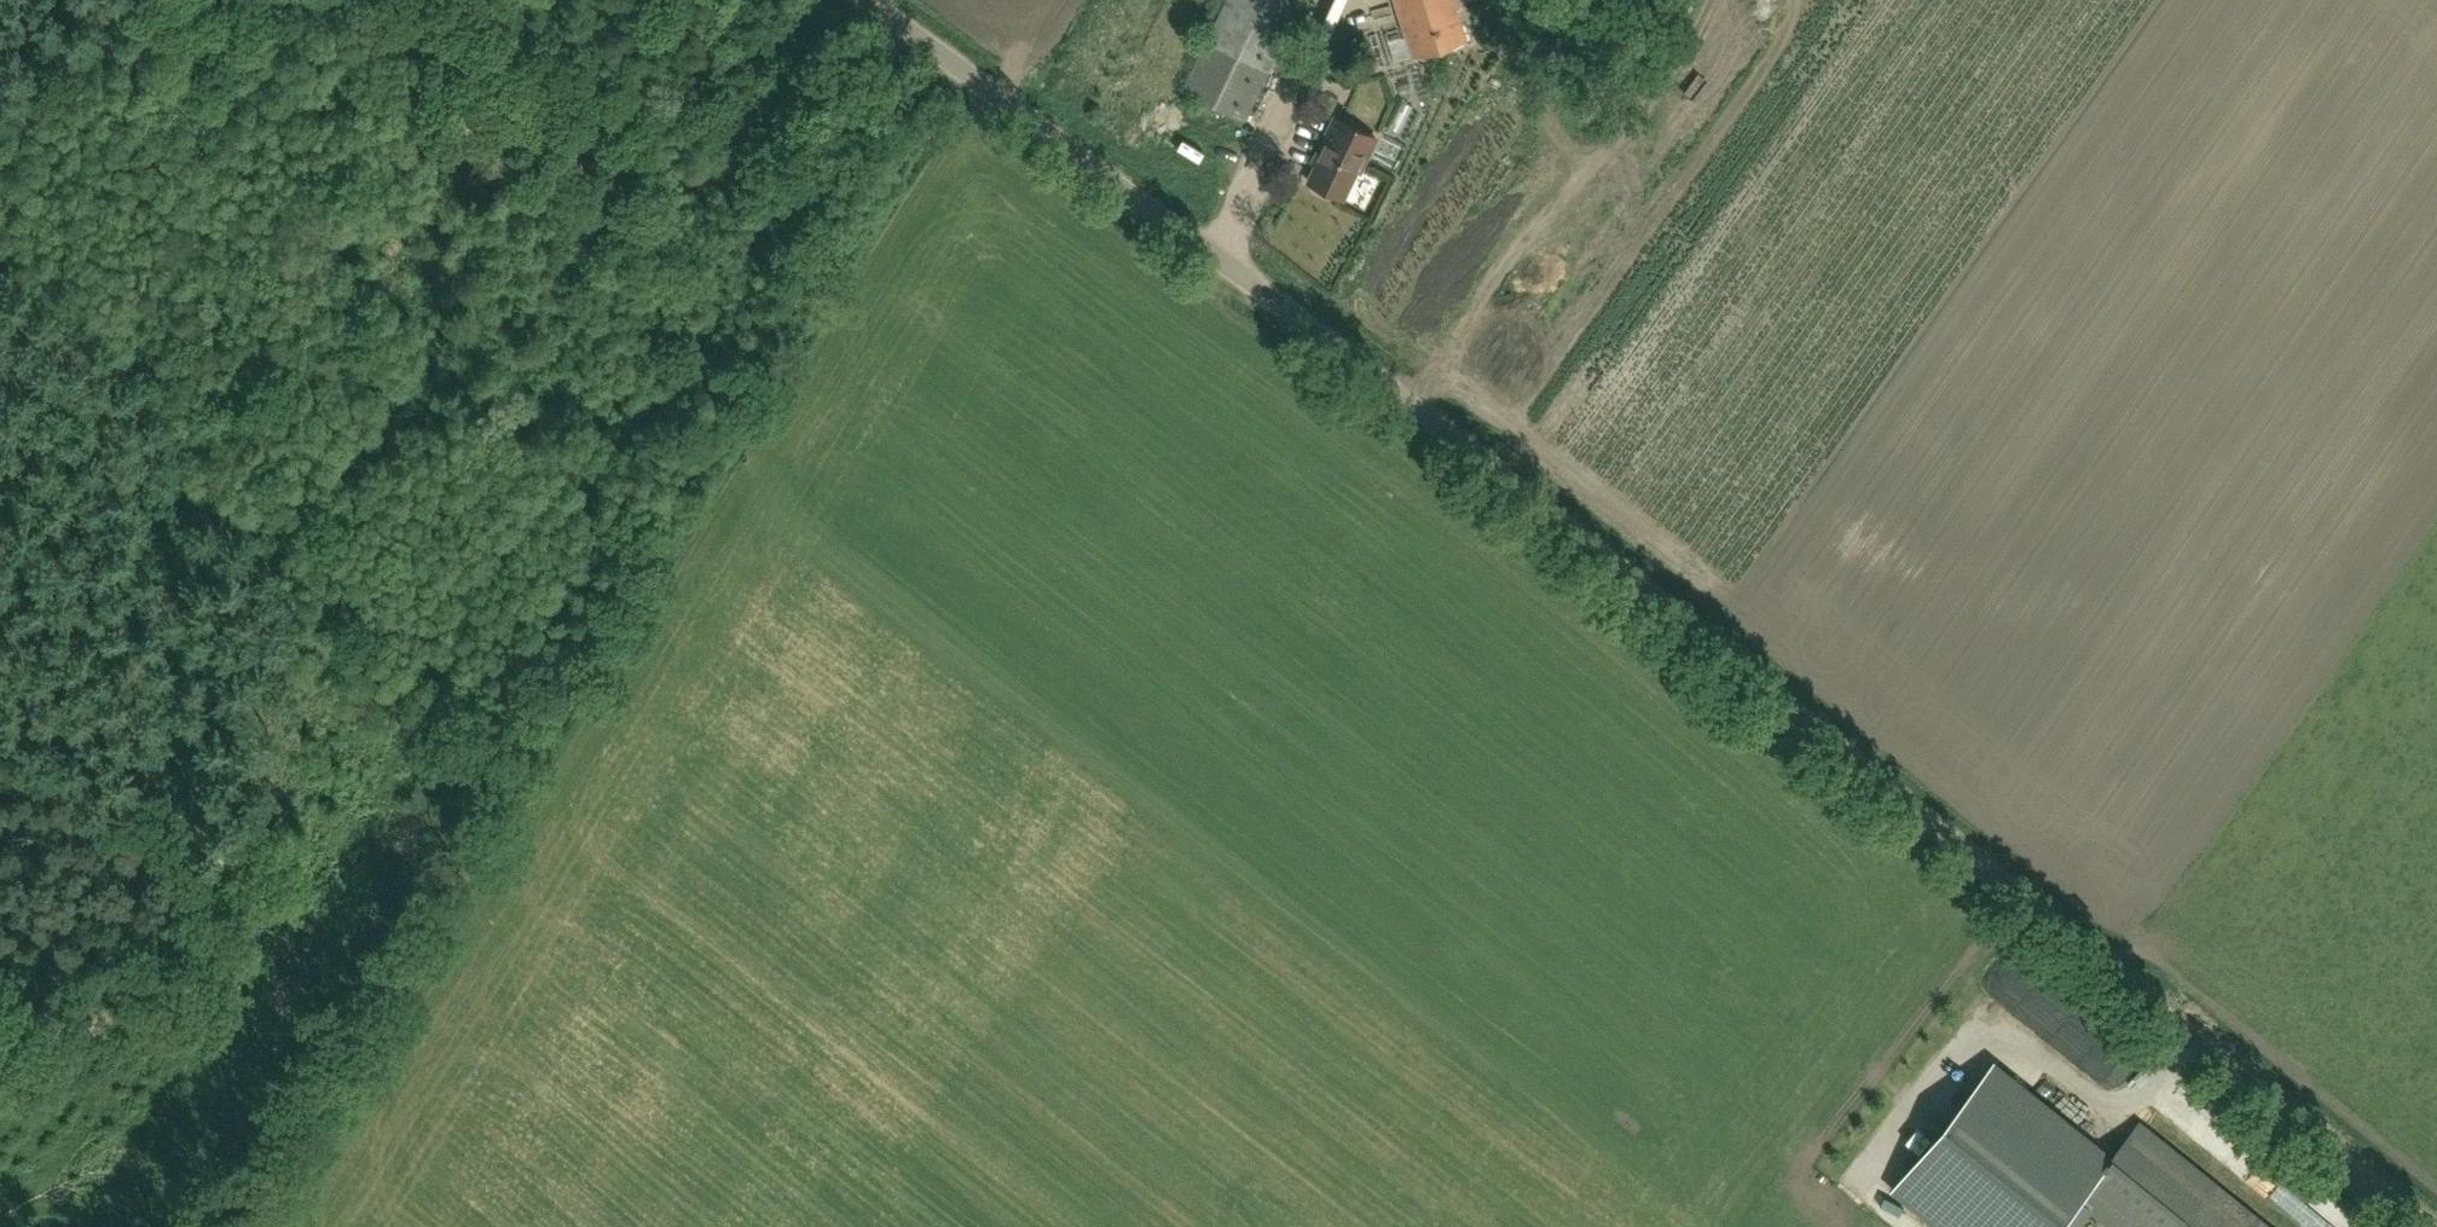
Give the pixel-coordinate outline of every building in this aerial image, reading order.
[(1184,94),(1243,122),(1302,0),(1229,0),(1184,94)] [(1405,32),(1406,31),(1414,58),(1467,42),(1457,11),(1459,11),(1456,0),(1395,0),(1405,32)] [(1317,192),(1332,200),(1339,197),(1343,200),(1357,171),(1361,173),(1376,139),(1335,120),(1319,153),(1324,155),(1310,184),(1314,186),(1317,192)] [(2059,1032),(2049,1023),(2064,1007),(2032,979),(2007,1007),(2028,1026),(2035,1019),(2055,1037),(2059,1032)] [(2109,1226),(2267,1226),(2215,1185),(2138,1123),(2108,1160),(1992,1066),(1893,1188),(1940,1226),(2076,1226),(2089,1211),(2109,1226)]
